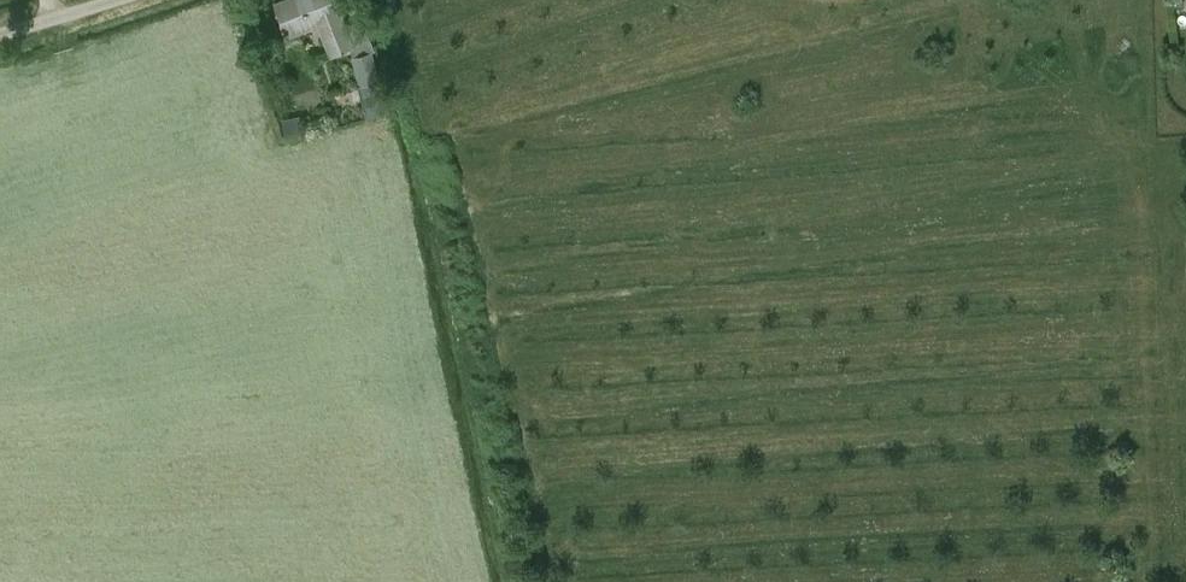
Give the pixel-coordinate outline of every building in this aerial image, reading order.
[(342,15),(335,0),(285,0),(276,3),(288,35),(319,23),(332,55),(353,47),(341,16),(342,15)] [(373,52),(352,56),(359,87),(367,118),(387,112),(381,81),(373,52)]
